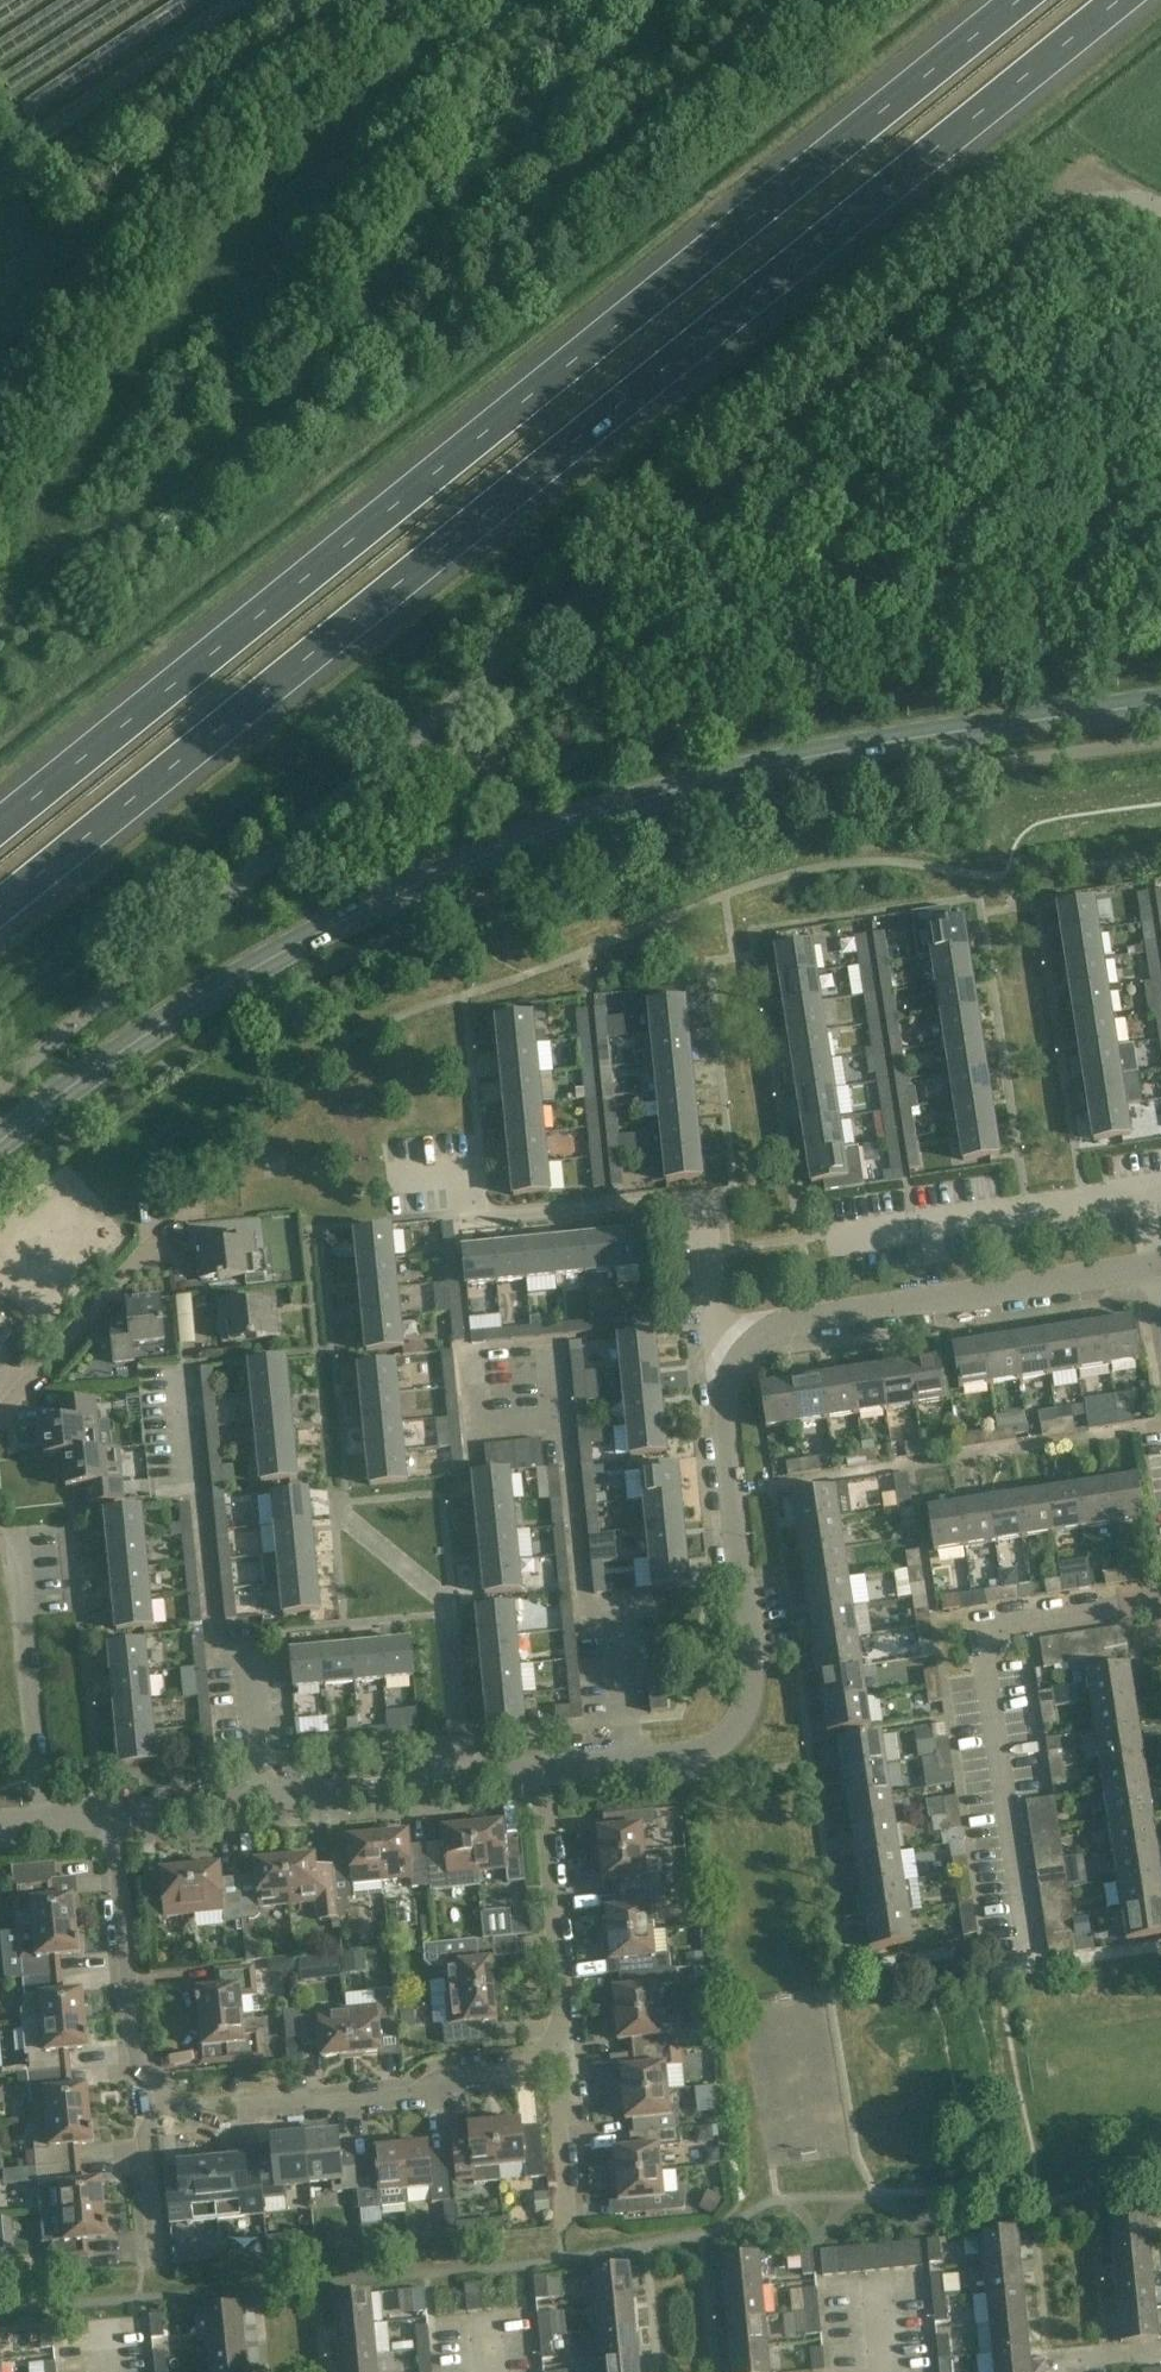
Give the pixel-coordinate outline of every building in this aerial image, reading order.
[(0,74),(11,91),(149,0),(113,0),(0,74)] [(0,38),(0,61),(92,0),(57,0),(0,38)] [(0,0),(0,24),(36,0),(0,0)] [(19,102),(29,119),(206,0),(171,0),(19,102)] [(35,126),(47,143),(261,0),(223,0),(35,126)] [(1118,884),(1112,885),(1114,897),(1136,893),(1141,923),(1153,921),(1148,891),(1146,892),(1144,880),(1135,881),(1125,883),(1118,884)] [(1058,907),(1062,937),(1099,931),(1095,902),(1058,907)] [(950,908),(911,913),(918,959),(932,956),(932,957),(969,952),(964,922),(952,924),(950,908)] [(1157,951),(1153,921),(1141,923),(1144,946),(1126,949),(1127,956),(1146,953),(1145,952),(1157,951)] [(1062,937),(1067,966),(1104,961),(1099,931),(1062,937)] [(877,966),(889,964),(884,932),(872,934),(877,966)] [(859,968),(871,966),(867,935),(855,937),(859,968)] [(775,950),(780,980),(816,975),(811,945),(775,950)] [(1146,953),(1150,981),(1150,982),(1160,980),(1160,975),(1157,951),(1145,952),(1146,953)] [(937,987),(974,981),(969,952),(932,957),(937,987)] [(1067,966),(1072,996),(1108,990),(1104,961),(1067,966)] [(882,995),(893,993),(889,964),(877,966),(882,995)] [(859,968),(864,997),(876,996),(871,966),(859,968)] [(784,1010),(821,1004),(816,975),(780,980),(784,1010)] [(1160,1010),(1160,980),(1150,982),(1150,981),(1144,982),(1148,1011),(1154,1011),(1160,1010)] [(942,1016),(978,1010),(974,981),(937,987),(942,1016)] [(1072,996),(1076,1025),(1113,1019),(1108,990),(1072,996)] [(886,1024),(898,1023),(893,993),(882,995),(886,1024)] [(864,997),(868,1027),(880,1025),(876,996),(864,997)] [(685,1000),(648,1004),(651,1034),(688,1030),(685,1000)] [(784,1010),(789,1039),(825,1033),(821,1004),(784,1010)] [(594,1009),(597,1039),(608,1038),(605,1008),(594,1009)] [(579,1042),(590,1040),(587,1010),(575,1010),(579,1042)] [(946,1045),(983,1039),(978,1010),(942,1016),(946,1045)] [(495,1020),(498,1050),(535,1046),(547,1045),(547,1043),(546,1032),(534,1033),(533,1016),(495,1020)] [(1076,1025),(1081,1054),(1117,1048),(1113,1019),(1076,1025)] [(891,1054),(902,1052),(898,1023),(886,1024),(891,1054)] [(885,1054),(880,1025),(868,1027),(871,1047),(865,1048),(866,1057),(885,1054)] [(651,1034),(654,1063),(691,1060),(688,1030),(651,1034)] [(825,1033),(789,1039),(793,1068),(830,1063),(829,1060),(825,1033)] [(597,1039),(600,1069),(611,1068),(608,1038),(597,1039)] [(951,1074),(987,1068),(983,1039),(946,1045),(951,1074)] [(593,1070),(590,1040),(579,1042),(581,1071),(593,1070)] [(535,1046),(498,1050),(501,1079),(538,1075),(535,1046)] [(1081,1054),(1085,1083),(1122,1078),(1117,1048),(1081,1054)] [(895,1083),(907,1081),(902,1052),(891,1054),(895,1083)] [(889,1083),(885,1054),(866,1057),(869,1074),(875,1073),(877,1085),(889,1083)] [(654,1063),(657,1093),(694,1089),(691,1060),(654,1063)] [(830,1063),(793,1068),(798,1097),(834,1092),(830,1063)] [(600,1069),(602,1098),(614,1097),(611,1068),(600,1069)] [(955,1103),(992,1098),(987,1068),(951,1074),(955,1103)] [(596,1099),(593,1070),(581,1071),(584,1100),(596,1099)] [(541,1104),(538,1075),(501,1079),(504,1108),(541,1104)] [(1085,1083),(1090,1113),(1127,1107),(1122,1078),(1085,1083)] [(893,1113),(889,1083),(877,1085),(881,1115),(893,1113)] [(915,1088),(896,1091),(900,1112),(911,1110),(911,1109),(918,1108),(915,1088)] [(657,1093),(659,1122),(697,1118),(694,1089),(657,1093)] [(839,1121),(834,1092),(798,1097),(802,1127),(839,1121)] [(602,1098),(605,1127),(617,1126),(614,1097),(602,1098)] [(996,1127),(992,1098),(955,1103),(960,1133),(996,1127)] [(599,1128),(596,1099),(584,1100),(587,1129),(599,1128)] [(544,1133),(541,1104),(504,1108),(507,1137),(544,1133)] [(1127,1107),(1090,1113),(1094,1142),(1131,1137),(1127,1107)] [(904,1141),(916,1140),(911,1110),(900,1112),(904,1141)] [(881,1115),(886,1144),(898,1142),(893,1113),(881,1115)] [(659,1122),(662,1151),(700,1148),(697,1118),(659,1122)] [(843,1150),(839,1121),(802,1127),(807,1156),(843,1150)] [(605,1127),(608,1157),(620,1155),(617,1126),(605,1127)] [(1001,1157),(996,1127),(960,1133),(965,1163),(1001,1157)] [(602,1157),(599,1128),(587,1129),(590,1158),(602,1157)] [(547,1162),(544,1133),(507,1137),(510,1166),(547,1162)] [(920,1167),(916,1140),(904,1141),(908,1169),(920,1167)] [(898,1142),(886,1144),(888,1160),(900,1158),(898,1142)] [(703,1178),(700,1148),(662,1151),(665,1181),(703,1178)] [(843,1150),(807,1156),(812,1186),(823,1184),(825,1194),(864,1188),(857,1148),(843,1150)] [(620,1155),(608,1157),(611,1186),(623,1186),(620,1155)] [(605,1187),(602,1157),(590,1158),(593,1188),(605,1187)] [(550,1192),(547,1162),(510,1166),(513,1196),(550,1192)] [(441,1224),(444,1253),(456,1252),(453,1222),(441,1224)] [(353,1233),(356,1262),(394,1259),(391,1229),(353,1233)] [(640,1231),(610,1234),(614,1271),(644,1268),(640,1231)] [(584,1274),(614,1271),(610,1234),(581,1237),(584,1274)] [(255,1256),(253,1237),(212,1241),(212,1246),(196,1247),(200,1280),(246,1275),(244,1257),(255,1256)] [(555,1277),(584,1274),(581,1237),(551,1240),(555,1277)] [(526,1280),(555,1277),(551,1240),(522,1242),(526,1280)] [(496,1283),(526,1280),(522,1242),(493,1245),(496,1283)] [(465,1286),(496,1283),(493,1245),(461,1248),(465,1286)] [(447,1283),(459,1282),(456,1252),(444,1253),(447,1283)] [(394,1259),(356,1262),(359,1292),(397,1288),(394,1259)] [(462,1311),(459,1282),(447,1283),(449,1313),(462,1311)] [(397,1288),(359,1292),(362,1321),(400,1317),(399,1306),(397,1288)] [(163,1342),(159,1297),(126,1300),(127,1319),(109,1321),(113,1364),(132,1362),(131,1345),(163,1342)] [(263,1304),(263,1299),(218,1304),(220,1323),(233,1322),(234,1340),(277,1336),(274,1303),(263,1304)] [(618,1318),(619,1329),(650,1326),(647,1308),(619,1311),(619,1318),(618,1318)] [(465,1342),(462,1311),(449,1313),(452,1343),(465,1342)] [(500,1315),(469,1318),(471,1341),(472,1344),(502,1341),(501,1330),(500,1315)] [(403,1347),(400,1317),(362,1321),(365,1350),(403,1347)] [(1132,1317),(1102,1322),(1109,1367),(1139,1362),(1132,1317)] [(590,1332),(619,1329),(618,1318),(589,1321),(590,1332)] [(590,1332),(589,1321),(560,1324),(561,1335),(590,1332)] [(1102,1322),(1072,1326),(1079,1371),(1109,1367),(1102,1322)] [(530,1327),(531,1338),(561,1335),(560,1324),(530,1327)] [(1072,1326),(1043,1331),(1050,1376),(1079,1371),(1072,1326)] [(502,1341),(531,1338),(530,1327),(501,1330),(502,1341)] [(1043,1331),(1013,1336),(1020,1381),(1050,1376),(1043,1331)] [(618,1339),(621,1369),(657,1365),(654,1335),(618,1339)] [(1013,1336),(983,1340),(991,1385),(1020,1381),(1013,1336)] [(960,1390),(991,1385),(983,1340),(953,1345),(960,1390)] [(572,1374),(584,1373),(581,1342),(569,1342),(572,1374)] [(444,1389),(456,1387),(452,1350),(440,1351),(444,1389)] [(909,1361),(916,1407),(946,1402),(939,1356),(909,1361)] [(249,1363),(252,1393),(286,1389),(283,1360),(249,1363)] [(909,1361),(879,1366),(886,1411),(916,1407),(909,1361)] [(357,1368),(361,1397),(397,1394),(394,1364),(357,1368)] [(657,1365),(621,1369),(624,1398),(660,1394),(657,1365)] [(879,1366),(849,1370),(856,1416),(886,1411),(879,1366)] [(212,1367),(200,1368),(203,1398),(215,1397),(212,1367)] [(849,1370),(820,1375),(827,1420),(856,1416),(849,1370)] [(572,1374),(575,1403),(595,1401),(595,1400),(586,1401),(584,1373),(572,1374)] [(820,1375),(790,1379),(797,1425),(827,1420),(820,1375)] [(797,1425),(790,1379),(760,1384),(767,1430),(797,1425)] [(444,1389),(447,1418),(459,1417),(456,1387),(444,1389)] [(252,1393),(255,1422),(289,1419),(286,1389),(252,1393)] [(361,1397),(364,1427),(400,1423),(397,1394),(361,1397)] [(624,1398),(628,1427),(663,1424),(660,1394),(624,1398)] [(63,1454),(100,1450),(95,1398),(56,1402),(58,1421),(41,1422),(44,1455),(63,1454)] [(595,1401),(575,1403),(577,1433),(597,1431),(597,1429),(595,1401)] [(1116,1411),(1118,1425),(1134,1422),(1132,1409),(1116,1411)] [(1101,1427),(1118,1425),(1116,1411),(1099,1414),(1101,1427)] [(445,1448),(450,1448),(450,1447),(462,1446),(459,1417),(447,1418),(419,1421),(420,1428),(437,1426),(438,1448),(445,1448)] [(1057,1421),(1059,1434),(1074,1431),(1072,1418),(1057,1421)] [(255,1422),(258,1451),(292,1448),(289,1419),(255,1422)] [(1042,1437),(1059,1434),(1057,1421),(1040,1423),(1042,1437)] [(400,1423),(364,1427),(367,1456),(403,1452),(400,1423)] [(663,1424),(628,1427),(631,1458),(666,1454),(663,1424)] [(998,1429),(1000,1443),(1015,1440),(1013,1427),(998,1429)] [(581,1470),(593,1469),(591,1445),(607,1443),(606,1429),(597,1429),(597,1431),(577,1433),(581,1470)] [(983,1446),(1000,1443),(998,1429),(981,1432),(983,1446)] [(526,1441),(529,1470),(543,1468),(540,1439),(526,1441)] [(937,1439),(921,1442),(923,1455),(939,1452),(937,1439)] [(515,1471),(529,1470),(526,1441),(512,1442),(515,1471)] [(512,1442),(498,1444),(501,1473),(508,1472),(515,1471),(512,1442)] [(907,1458),(923,1455),(921,1442),(904,1445),(907,1458)] [(486,1474),(501,1473),(498,1444),(483,1445),(486,1474)] [(466,1476),(462,1446),(450,1447),(450,1448),(453,1477),(466,1476)] [(100,1450),(63,1454),(66,1487),(84,1485),(86,1504),(124,1500),(119,1448),(100,1450)] [(295,1478),(292,1448),(258,1451),(261,1481),(295,1478)] [(862,1451),(864,1464),(880,1462),(878,1449),(862,1451)] [(847,1467),(864,1464),(862,1451),(845,1454),(847,1467)] [(406,1482),(403,1452),(367,1456),(370,1485),(406,1482)] [(819,1457),(803,1460),(805,1474),(821,1471),(819,1457)] [(788,1477),(805,1474),(803,1460),(786,1462),(788,1477)] [(644,1501),(679,1497),(676,1467),(640,1471),(644,1501)] [(596,1506),(593,1469),(581,1470),(585,1507),(596,1506)] [(475,1506),(512,1502),(508,1472),(501,1473),(486,1474),(472,1476),(475,1506)] [(1107,1480),(1114,1525),(1145,1520),(1138,1475),(1107,1480)] [(1078,1484),(1085,1530),(1114,1525),(1107,1480),(1078,1484)] [(834,1488),(790,1495),(795,1525),(841,1518),(838,1498),(849,1496),(847,1483),(834,1485),(834,1488)] [(1055,1534),(1085,1530),(1078,1484),(1048,1489),(1055,1534)] [(1025,1539),(1055,1534),(1048,1489),(1018,1493),(1025,1539)] [(899,1510),(912,1507),(910,1491),(897,1493),(899,1510)] [(271,1495),(273,1525),(309,1521),(306,1492),(271,1495)] [(996,1543),(1025,1539),(1018,1493),(989,1498),(996,1543)] [(644,1501),(647,1530),(683,1527),(679,1497),(644,1501)] [(966,1548),(996,1543),(989,1498),(959,1503),(966,1548)] [(515,1531),(512,1502),(475,1506),(478,1535),(515,1531)] [(935,1553),(966,1548),(959,1503),(928,1508),(935,1553)] [(599,1535),(596,1506),(585,1507),(588,1537),(599,1535)] [(912,1507),(899,1510),(901,1525),(914,1524),(912,1507)] [(104,1512),(107,1542),(143,1538),(140,1508),(104,1512)] [(800,1555),(845,1548),(841,1518),(795,1525),(800,1555)] [(276,1554),(312,1551),(309,1521),(273,1525),(276,1554)] [(647,1530),(650,1560),(686,1556),(683,1527),(647,1530)] [(518,1561),(515,1531),(478,1535),(481,1565),(518,1561)] [(599,1535),(588,1537),(590,1566),(602,1565),(617,1563),(614,1534),(599,1535)] [(107,1542),(110,1571),(146,1568),(143,1538),(107,1542)] [(800,1555),(804,1585),(850,1578),(845,1548),(800,1555)] [(315,1580),(312,1551),(276,1554),(279,1584),(315,1580)] [(907,1569),(921,1567),(919,1551),(905,1552),(907,1569)] [(567,1556),(555,1557),(558,1594),(562,1593),(571,1593),(570,1586),(567,1556)] [(686,1556),(650,1560),(653,1590),(689,1586),(686,1556)] [(521,1591),(518,1561),(481,1565),(485,1595),(521,1591)] [(605,1594),(602,1565),(590,1566),(593,1594),(605,1594)] [(924,1583),(921,1567),(907,1569),(909,1585),(924,1583)] [(146,1568),(110,1571),(113,1601),(149,1597),(146,1568)] [(1136,1568),(1121,1570),(1123,1583),(1138,1581),(1136,1568)] [(1105,1586),(1123,1583),(1121,1570),(1103,1573),(1105,1586)] [(1062,1578),(1064,1592),(1079,1590),(1077,1576),(1062,1578)] [(854,1607),(850,1578),(804,1585),(809,1614),(854,1607)] [(1046,1595),(1064,1592),(1062,1578),(1044,1581),(1046,1595)] [(315,1580),(279,1584),(282,1614),(318,1610),(315,1580)] [(1018,1586),(1003,1588),(1005,1601),(1020,1599),(1018,1586)] [(987,1604),(1005,1601),(1003,1588),(985,1591),(987,1604)] [(959,1609),(958,1596),(941,1597),(943,1611),(959,1609)] [(152,1627),(149,1597),(113,1601),(116,1631),(152,1627)] [(571,1600),(559,1601),(562,1631),(574,1630),(571,1600)] [(859,1637),(854,1607),(809,1614),(813,1644),(859,1637)] [(481,1641),(516,1637),(513,1608),(478,1611),(481,1641)] [(914,1612),(916,1628),(930,1626),(928,1610),(914,1612)] [(935,1656),(930,1626),(916,1628),(919,1645),(921,1658),(935,1656)] [(1124,1627),(1110,1629),(1115,1657),(1128,1655),(1124,1627)] [(1101,1659),(1115,1657),(1110,1629),(1096,1631),(1101,1659)] [(562,1631),(565,1659),(565,1661),(577,1659),(574,1630),(562,1631)] [(1086,1661),(1101,1659),(1096,1631),(1082,1633),(1086,1661)] [(528,1634),(529,1649),(560,1648),(559,1633),(528,1634)] [(1072,1663),(1086,1661),(1082,1633),(1068,1636),(1072,1663)] [(1054,1638),(1058,1665),(1072,1663),(1068,1636),(1054,1638)] [(481,1641),(484,1670),(519,1667),(516,1637),(481,1641)] [(863,1667),(859,1637),(813,1644),(818,1674),(863,1667)] [(1044,1668),(1058,1665),(1054,1638),(1040,1640),(1044,1668)] [(379,1645),(383,1682),(413,1679),(409,1642),(379,1645)] [(107,1647),(110,1677),(146,1673),(143,1643),(107,1647)] [(350,1648),(353,1685),(383,1682),(379,1645),(350,1648)] [(320,1651),(324,1688),(353,1685),(350,1648),(320,1651)] [(324,1688),(320,1651),(290,1654),(293,1691),(324,1688)] [(577,1659),(565,1661),(567,1678),(568,1690),(580,1689),(577,1659)] [(1090,1701),(1135,1694),(1130,1664),(1085,1671),(1090,1701)] [(206,1667),(195,1668),(198,1698),(209,1697),(206,1667)] [(519,1667),(484,1670),(487,1700),(522,1696),(519,1667)] [(868,1696),(863,1667),(818,1674),(822,1703),(868,1696)] [(183,1668),(183,1697),(193,1697),(193,1668),(183,1668)] [(937,1669),(924,1671),(926,1687),(939,1685),(937,1669)] [(110,1677),(113,1706),(149,1703),(146,1673),(110,1677)] [(667,1710),(664,1681),(648,1683),(651,1712),(667,1710)] [(942,1701),(939,1685),(926,1687),(929,1704),(942,1701)] [(583,1719),(580,1689),(568,1690),(570,1706),(555,1707),(556,1722),(583,1719)] [(1040,1709),(1054,1707),(1052,1691),(1038,1693),(1040,1709)] [(1140,1724),(1135,1694),(1090,1701),(1094,1731),(1140,1724)] [(524,1711),(522,1696),(487,1700),(490,1729),(526,1726),(540,1724),(538,1709),(524,1711)] [(873,1728),(868,1696),(822,1703),(827,1735),(873,1728)] [(209,1697),(198,1698),(200,1727),(211,1726),(209,1697)] [(149,1703),(113,1706),(116,1735),(152,1732),(149,1703)] [(1057,1724),(1054,1707),(1040,1709),(1043,1726),(1057,1724)] [(388,1728),(389,1739),(419,1736),(416,1708),(386,1711),(387,1728),(388,1728)] [(1144,1754),(1140,1724),(1094,1731),(1099,1761),(1144,1754)] [(936,1756),(936,1757),(950,1755),(947,1738),(945,1725),(915,1729),(919,1758),(936,1756)] [(211,1726),(200,1727),(203,1757),(214,1756),(211,1726)] [(387,1728),(369,1729),(370,1741),(389,1739),(388,1728),(387,1728)] [(348,1732),(339,1732),(340,1744),(359,1742),(358,1731),(348,1732)] [(152,1732),(116,1735),(119,1765),(155,1762),(152,1732)] [(328,1733),(298,1736),(299,1748),(329,1745),(328,1733)] [(843,1771),(887,1765),(882,1734),(839,1741),(843,1771)] [(1049,1768),(1063,1766),(1060,1750),(1047,1752),(1049,1768)] [(1149,1784),(1144,1754),(1099,1761),(1103,1791),(1149,1784)] [(950,1755),(936,1757),(938,1772),(952,1770),(950,1755)] [(887,1765),(843,1771),(848,1801),(891,1794),(887,1765)] [(1063,1766),(1049,1768),(1052,1785),(1066,1783),(1063,1766)] [(1153,1813),(1149,1784),(1103,1791),(1108,1820),(1153,1813)] [(896,1824),(891,1794),(848,1801),(852,1831),(896,1824)] [(945,1817),(959,1814),(956,1797),(943,1799),(945,1817)] [(1028,1815),(1056,1812),(1054,1797),(1026,1802),(1028,1815)] [(593,1843),(594,1856),(645,1851),(642,1826),(655,1824),(654,1810),(603,1816),(604,1828),(597,1829),(598,1842),(593,1843)] [(1030,1829),(1058,1825),(1056,1812),(1028,1815),(1030,1829)] [(1158,1843),(1153,1813),(1108,1820),(1113,1850),(1158,1843)] [(961,1829),(959,1814),(945,1817),(947,1831),(961,1829)] [(503,1822),(472,1825),(477,1872),(506,1869),(508,1883),(525,1881),(520,1835),(504,1836),(503,1822)] [(900,1854),(896,1824),(852,1831),(857,1860),(900,1854)] [(477,1872),(472,1825),(442,1828),(443,1843),(426,1844),(431,1886),(430,1886),(430,1890),(448,1888),(479,1886),(477,1872)] [(1032,1843),(1060,1839),(1058,1825),(1030,1829),(1032,1843)] [(377,1835),(382,1882),(411,1879),(412,1887),(430,1886),(431,1886),(426,1844),(408,1845),(407,1832),(377,1835)] [(348,1853),(332,1854),(332,1868),(333,1868),(336,1901),(348,1899),(354,1899),(354,1898),(383,1895),(382,1882),(377,1835),(347,1838),(348,1853)] [(1034,1857),(1062,1853),(1060,1839),(1032,1843),(1034,1857)] [(1158,1843),(1113,1850),(1117,1880),(1160,1873),(1160,1863),(1158,1843)] [(610,1881),(612,1895),(662,1890),(660,1875),(647,1876),(645,1851),(594,1856),(596,1868),(601,1867),(602,1882),(610,1881)] [(1037,1872),(1064,1867),(1062,1853),(1034,1857),(1037,1872)] [(905,1883),(900,1854),(857,1860),(861,1890),(905,1883)] [(333,1868),(332,1868),(317,1870),(316,1855),(314,1856),(314,1855),(284,1858),(288,1904),(317,1902),(319,1914),(319,1920),(338,1919),(333,1868)] [(954,1876),(968,1874),(965,1856),(951,1858),(954,1876)] [(255,1877),(238,1878),(242,1920),(254,1919),(259,1914),(258,1907),(288,1904),(284,1858),(254,1861),(255,1877)] [(54,1863),(11,1867),(12,1883),(15,1912),(31,1910),(33,1926),(33,1929),(76,1924),(73,1895),(47,1898),(45,1880),(55,1879),(54,1863)] [(219,1864),(189,1867),(193,1914),(223,1911),(224,1922),(242,1920),(238,1878),(220,1880),(219,1864)] [(193,1914),(189,1867),(159,1870),(160,1886),(144,1887),(147,1919),(163,1917),(193,1914)] [(1039,1886),(1067,1881),(1064,1867),(1037,1872),(1039,1886)] [(1117,1880),(1122,1909),(1160,1903),(1160,1873),(1117,1880)] [(968,1874),(954,1876),(957,1891),(959,1905),(973,1903),(970,1888),(968,1874)] [(1041,1900),(1069,1896),(1067,1881),(1039,1886),(1041,1900)] [(909,1913),(905,1883),(861,1890),(866,1920),(909,1913)] [(663,1904),(662,1890),(612,1895),(613,1908),(605,1909),(606,1922),(601,1922),(603,1936),(653,1931),(650,1906),(663,1904)] [(1071,1910),(1069,1896),(1041,1900),(1043,1914),(1071,1910)] [(1122,1909),(1126,1940),(1160,1934),(1160,1903),(1122,1909)] [(484,1939),(530,1935),(528,1917),(511,1919),(510,1910),(481,1913),(484,1939)] [(1073,1924),(1071,1910),(1043,1914),(1045,1928),(1073,1924)] [(909,1913),(866,1920),(870,1949),(914,1942),(909,1913)] [(975,1916),(961,1918),(964,1936),(978,1934),(975,1916)] [(11,1968),(12,1978),(61,1973),(59,1955),(79,1953),(76,1924),(33,1929),(33,1926),(17,1928),(19,1947),(21,1967),(11,1968)] [(1075,1938),(1073,1924),(1045,1928),(1048,1942),(1075,1938)] [(656,1954),(653,1931),(603,1936),(604,1947),(609,1946),(610,1961),(619,1960),(621,1973),(676,1968),(675,1966),(671,1966),(670,1953),(656,1954)] [(1075,1938),(1048,1942),(1050,1956),(1077,1952),(1075,1938)] [(478,1961),(476,1940),(423,1945),(425,1962),(431,1966),(445,1964),(448,1995),(494,1991),(491,1959),(478,1961)] [(263,1949),(254,1941),(244,1942),(246,1962),(264,1960),(263,1949)] [(367,1970),(365,1950),(343,1952),(345,1973),(367,1970)] [(703,1966),(701,1952),(688,1954),(689,1967),(697,1966),(703,1966)] [(200,2019),(242,2015),(240,1997),(256,1996),(253,1966),(215,1970),(217,1988),(197,1990),(200,2019)] [(677,1983),(676,1968),(621,1973),(622,1988),(613,1989),(614,2002),(609,2002),(610,2015),(661,2010),(658,1984),(677,1983)] [(25,2006),(21,2010),(22,2025),(86,2019),(83,1990),(63,1992),(61,1973),(22,1977),(23,1989),(25,2006)] [(406,1997),(406,1986),(395,1987),(395,1997),(406,1997)] [(347,2009),(351,2055),(382,2052),(380,2036),(396,2035),(392,1990),(346,1994),(347,2009)] [(448,1995),(433,1997),(436,2025),(442,2024),(444,2043),(483,2039),(481,2022),(497,2020),(494,1991),(448,1995)] [(416,2027),(413,1999),(399,2001),(402,2028),(416,2027)] [(322,2058),(351,2055),(347,2009),(317,2012),(318,2014),(300,2016),(304,2046),(321,2044),(322,2058)] [(661,2010),(610,2015),(611,2027),(617,2026),(618,2040),(625,2039),(632,2038),(634,2052),(671,2049),(669,2035),(663,2036),(661,2010)] [(242,2015),(200,2019),(202,2047),(222,2045),(224,2063),(263,2059),(260,2031),(244,2033),(242,2015)] [(24,2043),(27,2072),(71,2068),(69,2050),(89,2048),(86,2019),(22,2025),(24,2043)] [(704,2046),(703,2034),(683,2036),(685,2048),(704,2046)] [(303,2059),(301,2039),(286,2040),(288,2060),(303,2059)] [(622,2080),(617,2080),(618,2093),(669,2089),(667,2065),(684,2063),(682,2048),(671,2049),(634,2052),(635,2065),(628,2066),(621,2066),(622,2080)] [(34,2101),(36,2118),(90,2113),(87,2086),(73,2087),(71,2068),(27,2072),(30,2101),(34,2101)] [(669,2089),(618,2093),(619,2105),(625,2105),(626,2118),(624,2118),(625,2121),(632,2120),(633,2132),(678,2128),(676,2115),(670,2115),(671,2114),(669,2089)] [(35,2157),(26,2158),(27,2167),(36,2166),(80,2162),(78,2148),(78,2143),(93,2142),(90,2113),(36,2118),(38,2136),(33,2136),(35,2157)] [(507,2116),(494,2117),(499,2167),(523,2165),(525,2179),(544,2177),(539,2125),(522,2127),(521,2119),(507,2121),(507,2116)] [(500,2180),(499,2167),(494,2117),(482,2118),(482,2123),(469,2124),(470,2140),(454,2142),(458,2181),(474,2180),(475,2183),(500,2180)] [(611,2162),(612,2175),(662,2170),(659,2145),(672,2144),(679,2143),(678,2128),(633,2132),(633,2133),(628,2134),(629,2146),(614,2147),(615,2161),(611,2162)] [(338,2132),(305,2135),(310,2183),(333,2181),(334,2191),(357,2188),(358,2188),(355,2165),(354,2154),(340,2155),(338,2132)] [(259,2163),(260,2166),(263,2197),(287,2195),(286,2186),(310,2183),(305,2135),(271,2139),(274,2161),(259,2163)] [(413,2139),(400,2140),(405,2191),(431,2188),(432,2203),(451,2200),(447,2156),(429,2158),(427,2142),(413,2144),(413,2139)] [(405,2191),(400,2140),(387,2141),(388,2146),(375,2147),(377,2163),(355,2165),(358,2188),(357,2188),(360,2209),(407,2205),(405,2191)] [(244,2155),(211,2159),(217,2219),(264,2214),(263,2197),(260,2166),(245,2167),(244,2155)] [(171,2223),(217,2219),(211,2159),(179,2162),(180,2174),(166,2175),(171,2223)] [(36,2166),(27,2167),(28,2182),(38,2181),(39,2196),(41,2214),(104,2207),(102,2179),(82,2181),(81,2177),(80,2162),(36,2166)] [(662,2170),(612,2175),(613,2188),(618,2187),(619,2201),(627,2200),(628,2214),(680,2209),(678,2194),(664,2195),(662,2170)] [(548,2192),(534,2193),(536,2214),(550,2213),(548,2192)] [(104,2207),(41,2214),(45,2247),(50,2247),(51,2260),(52,2272),(89,2269),(88,2256),(83,2257),(82,2240),(88,2239),(108,2237),(104,2207)] [(1,2216),(0,2223),(0,2247),(13,2249),(16,2217),(1,2216)] [(457,2224),(456,2221),(455,2216),(444,2217),(446,2236),(457,2235),(457,2224)] [(1112,2252),(1151,2248),(1147,2217),(1109,2221),(1112,2252)] [(457,2235),(458,2238),(505,2233),(503,2219),(457,2224),(457,2235)] [(980,2234),(983,2264),(1021,2261),(1018,2230),(980,2234)] [(940,2261),(938,2239),(927,2240),(929,2263),(940,2261)] [(905,2242),(907,2268),(922,2267),(919,2240),(905,2242)] [(905,2242),(891,2243),(894,2269),(907,2268),(905,2242)] [(894,2269),(891,2243),(878,2244),(880,2271),(894,2269)] [(878,2244),(864,2245),(866,2272),(880,2271),(878,2244)] [(866,2272),(864,2245),(850,2247),(853,2273),(866,2272)] [(853,2273),(850,2247),(837,2248),(839,2274),(853,2273)] [(839,2274),(837,2248),(823,2249),(825,2276),(839,2274)] [(1115,2281),(1154,2278),(1151,2248),(1112,2252),(1115,2281)] [(815,2275),(812,2251),(800,2253),(803,2276),(815,2275)] [(724,2258),(727,2289),(764,2285),(761,2254),(724,2258)] [(1024,2290),(1021,2261),(983,2264),(986,2294),(1024,2290)] [(592,2271),(595,2301),(634,2298),(630,2267),(592,2271)] [(932,2299),(945,2298),(944,2293),(961,2292),(959,2274),(930,2277),(932,2299)] [(547,2276),(534,2277),(536,2300),(549,2299),(547,2276)] [(1118,2311),(1157,2308),(1154,2278),(1115,2281),(1118,2311)] [(481,2311),(478,2283),(464,2284),(467,2312),(481,2311)] [(729,2318),(767,2315),(764,2285),(727,2289),(729,2318)] [(806,2311),(818,2309),(817,2288),(805,2289),(806,2311)] [(426,2312),(424,2289),(412,2290),(414,2313),(426,2312)] [(1027,2320),(1024,2290),(986,2294),(989,2324),(1027,2320)] [(337,2327),(375,2323),(371,2292),(334,2296),(337,2327)] [(636,2327),(634,2298),(595,2301),(598,2331),(636,2327)] [(947,2321),(945,2298),(932,2299),(935,2323),(947,2321)] [(204,2308),(207,2339),(244,2336),(241,2305),(204,2308)] [(1160,2338),(1157,2308),(1118,2311),(1121,2342),(1160,2338)] [(806,2312),(795,2313),(797,2337),(820,2335),(818,2309),(806,2311),(806,2312)] [(550,2313),(538,2314),(540,2337),(552,2336),(550,2313)] [(164,2338),(162,2315),(149,2316),(152,2339),(164,2338)] [(732,2348),(770,2344),(767,2315),(729,2318),(732,2348)] [(1030,2350),(1027,2320),(989,2324),(992,2354),(1030,2350)] [(378,2353),(375,2323),(337,2327),(340,2357),(378,2353)] [(53,2348),(51,2325),(39,2327),(41,2350),(53,2348)] [(418,2349),(429,2348),(427,2325),(415,2327),(418,2349)] [(639,2357),(636,2327),(598,2331),(601,2361),(639,2357)] [(938,2359),(951,2358),(949,2335),(936,2336),(938,2359)] [(247,2366),(244,2336),(207,2339),(210,2369),(247,2366)] [(552,2336),(540,2337),(542,2360),(555,2359),(552,2336)] [(732,2348),(735,2371),(773,2371),(770,2344),(732,2348)] [(429,2348),(418,2349),(420,2371),(431,2371),(429,2348)] [(824,2371),(822,2348),(810,2349),(812,2371),(824,2371)] [(1030,2350),(992,2354),(994,2371),(1032,2371),(1030,2350)] [(155,2371),(167,2371),(165,2351),(153,2353),(155,2371)] [(378,2353),(340,2357),(341,2371),(380,2371),(378,2353)] [(639,2357),(601,2361),(602,2371),(641,2371),(639,2357)] [(938,2359),(939,2371),(952,2371),(951,2358),(938,2359)] [(55,2362),(43,2363),(44,2371),(56,2371),(55,2362)]
